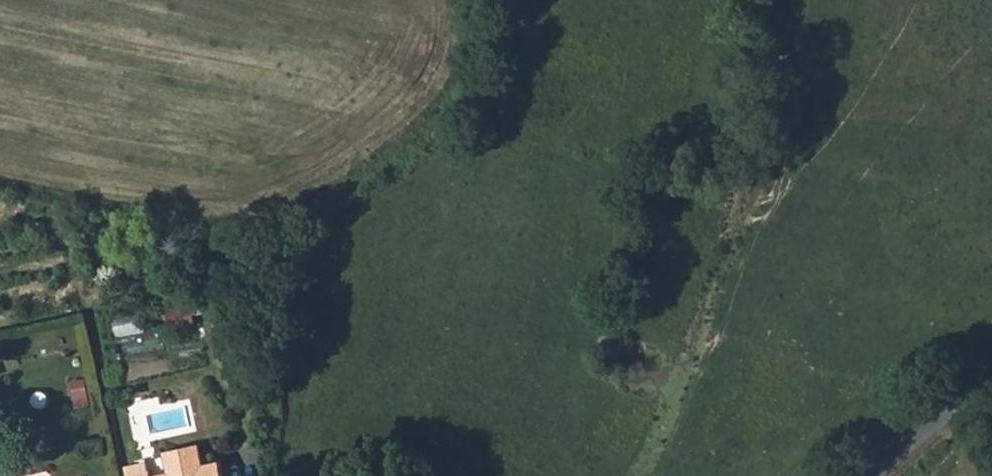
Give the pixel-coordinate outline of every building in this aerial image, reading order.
[(172,475),(220,475),(219,472),(208,474),(202,452),(168,461),(172,475)]
